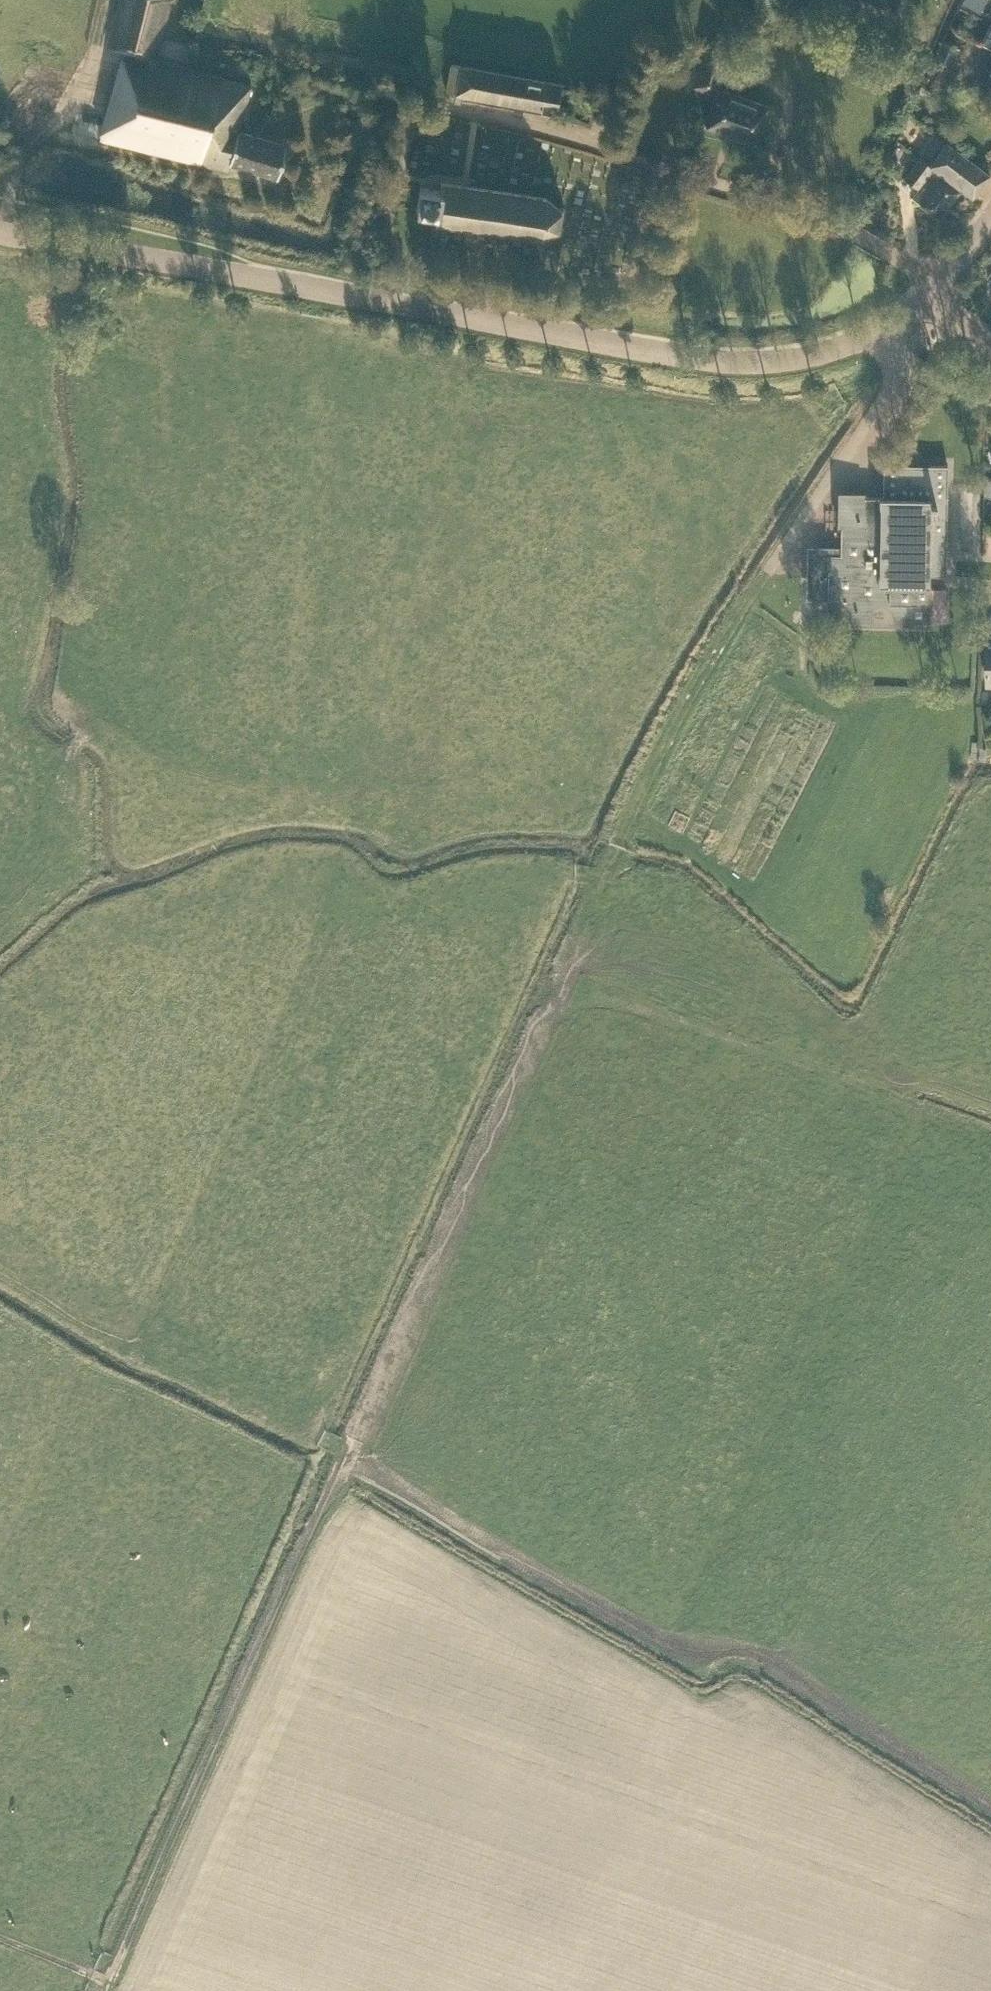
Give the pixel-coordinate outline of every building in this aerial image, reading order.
[(101,139),(228,170),(230,163),(278,177),(287,145),(240,131),(242,121),(252,85),(155,61),(169,0),(121,0),(110,47),(125,50),(124,54),(123,54),(106,121),(101,139)] [(895,10),(894,13),(895,14),(901,0),(870,0),(895,10)] [(982,43),(990,47),(990,25),(982,43)] [(705,125),(755,143),(762,121),(768,105),(719,87),(731,53),(707,45),(693,86),(716,94),(707,121),(705,125)] [(570,85),(461,66),(461,65),(452,63),(447,92),(450,93),(449,100),(462,102),(462,99),(462,95),(556,113),(561,88),(569,90),(570,85)] [(947,142),(930,165),(972,196),(989,174),(947,142)] [(939,217),(959,191),(933,171),(935,169),(920,157),(904,177),(919,189),(913,197),(939,217)] [(418,218),(541,237),(556,230),(560,233),(562,231),(558,228),(561,211),(565,209),(564,207),(560,209),(546,198),(536,195),(536,196),(468,186),(464,185),(442,182),(441,190),(421,187),(417,209),(419,209),(418,218)] [(929,575),(946,575),(948,465),(884,464),(883,496),(863,496),(863,494),(839,494),(839,525),(841,525),(840,540),(814,540),(813,583),(828,583),(827,623),(929,624),(929,620),(945,620),(945,587),(929,587),(929,575)]
